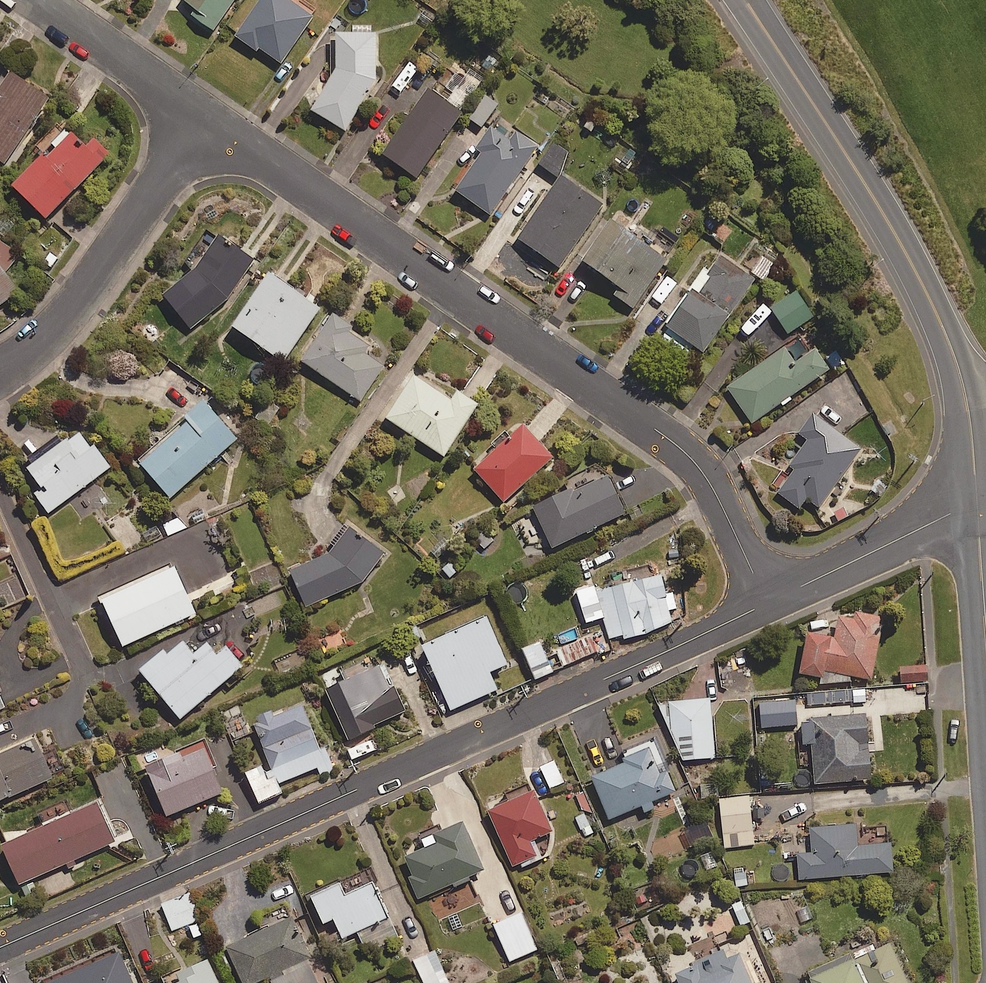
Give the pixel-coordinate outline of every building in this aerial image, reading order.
[(198,11),(193,18),(211,31),(232,0),(182,0),(198,11)] [(235,33),(279,63),(311,16),(299,8),(305,0),(257,0),(235,33)] [(344,130),(374,79),(374,25),(349,25),(349,33),(327,33),(327,76),(308,109),(344,130)] [(443,100),(460,111),(485,76),(461,60),(448,80),(454,84),(443,100)] [(8,73),(0,84),(0,162),(2,163),(46,99),(8,73)] [(443,100),(426,87),(380,153),(414,177),(460,111),(443,100)] [(497,104),(482,93),(465,116),(480,127),(497,104)] [(507,141),(489,128),(475,148),(481,152),(454,190),(488,214),(536,147),(514,131),(507,141)] [(83,147),(67,131),(11,186),(43,218),(108,154),(92,138),(83,147)] [(637,151),(615,137),(607,150),(629,164),(637,151)] [(570,153),(551,142),(538,165),(556,176),(570,153)] [(601,205),(559,176),(516,238),(558,267),(601,205)] [(631,308),(678,243),(652,224),(639,241),(608,218),(579,259),(620,289),(615,296),(631,308)] [(190,329),(230,295),(252,257),(213,234),(193,268),(161,295),(190,329)] [(18,254),(0,241),(0,304),(20,289),(7,270),(18,254)] [(752,280),(714,253),(663,325),(669,329),(662,340),(684,356),(692,345),(701,352),(752,280)] [(317,308),(265,273),(229,326),(281,362),(317,308)] [(813,315),(795,289),(768,308),(787,334),(813,315)] [(349,323),(332,312),(299,360),(358,400),(382,366),(363,353),(369,345),(345,329),(349,323)] [(804,354),(794,339),(726,386),(751,422),(827,370),(812,348),(804,354)] [(834,346),(821,355),(832,373),(846,364),(834,346)] [(476,404),(417,366),(384,418),(442,456),(476,404)] [(241,436),(207,397),(186,415),(189,418),(141,461),(172,496),(241,436)] [(280,409),(267,399),(253,417),(266,426),(280,409)] [(798,433),(807,439),(786,468),(791,472),(776,493),(798,508),(805,498),(818,507),(859,450),(810,415),(798,433)] [(550,457),(519,424),(471,468),(502,502),(550,457)] [(113,465),(85,428),(66,442),(62,436),(26,463),(44,487),(36,493),(50,512),(113,465)] [(612,489),(603,471),(531,506),(551,548),(627,511),(615,487),(612,489)] [(385,553),(351,524),(331,552),(291,570),(307,605),(364,580),(385,553)] [(284,584),(274,562),(251,573),(261,594),(284,584)] [(198,612),(177,564),(104,597),(125,644),(198,612)] [(672,625),(659,574),(595,591),(608,641),(672,625)] [(882,617),(837,609),(832,637),(805,632),(797,674),(848,683),(849,676),(870,680),(882,617)] [(504,665),(482,617),(419,646),(449,711),(495,690),(487,673),(504,665)] [(596,651),(589,635),(556,649),(563,665),(596,651)] [(196,652),(186,639),(170,652),(167,648),(142,668),(181,716),(246,665),(229,644),(220,652),(211,641),(196,652)] [(551,672),(538,642),(521,650),(535,679),(551,672)] [(753,688),(749,654),(720,658),(724,692),(753,688)] [(392,687),(382,663),(328,687),(351,738),(376,727),(374,724),(409,709),(398,685),(392,687)] [(925,665),(897,667),(898,684),(926,682),(925,665)] [(0,686),(0,709),(8,706),(0,686)] [(851,690),(806,692),(807,706),(852,704),(851,690)] [(708,699),(658,704),(681,760),(713,757),(708,699)] [(796,725),(794,700),(756,702),(758,727),(796,725)] [(321,748),(304,704),(254,723),(270,762),(248,771),(260,801),(284,792),(280,782),(318,767),(320,773),(333,768),(325,746),(321,748)] [(869,779),(864,714),(799,719),(803,763),(812,762),(813,784),(869,779)] [(54,777),(37,738),(0,754),(0,799),(54,777)] [(623,763),(589,776),(606,819),(640,806),(643,812),(653,809),(650,801),(674,792),(655,741),(620,755),(623,763)] [(225,792),(206,742),(149,763),(169,814),(225,792)] [(562,782),(553,761),(540,767),(549,788),(562,782)] [(540,858),(550,831),(530,789),(486,810),(514,870),(540,858)] [(753,845),(748,796),(718,799),(723,848),(753,845)] [(117,840),(99,800),(3,844),(22,883),(117,840)] [(588,812),(575,816),(581,837),(594,833),(588,812)] [(481,870),(460,822),(421,839),(425,848),(402,858),(420,897),(481,870)] [(892,872),(888,828),(864,830),(865,846),(856,847),(854,824),(808,828),(810,853),(796,854),(798,879),(892,872)] [(714,848),(699,854),(706,871),(721,864),(714,848)] [(334,918),(343,937),(356,930),(366,953),(400,937),(376,882),(348,895),(342,882),(312,895),(324,922),(334,918)] [(200,920),(191,893),(162,902),(171,930),(200,920)] [(536,949),(519,913),(492,925),(509,962),(536,949)] [(293,916),(228,945),(245,982),(254,982),(270,976),(273,982),(319,982),(307,957),(310,956),(293,916)] [(889,943),(804,980),(805,982),(906,982),(889,943)] [(732,944),(695,961),(697,963),(673,974),(678,982),(749,982),(732,944)] [(120,950),(46,980),(47,982),(134,982),(120,950)] [(433,951),(412,961),(422,982),(448,982),(433,951)] [(211,958),(162,978),(164,982),(222,982),(211,958)]
